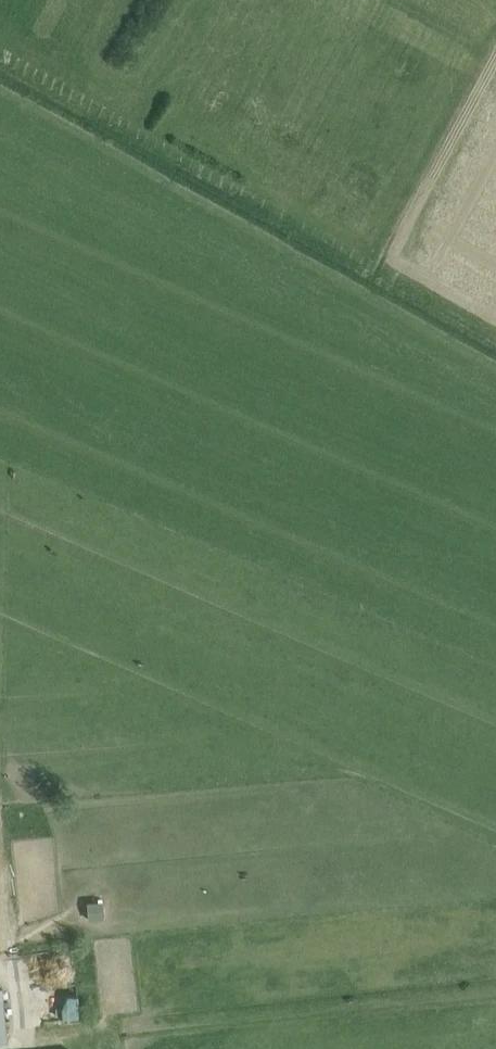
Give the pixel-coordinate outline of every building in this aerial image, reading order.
[(102,905),(87,906),(88,924),(103,924),(102,905)] [(8,1043),(3,988),(0,988),(0,1043),(8,1043)]
